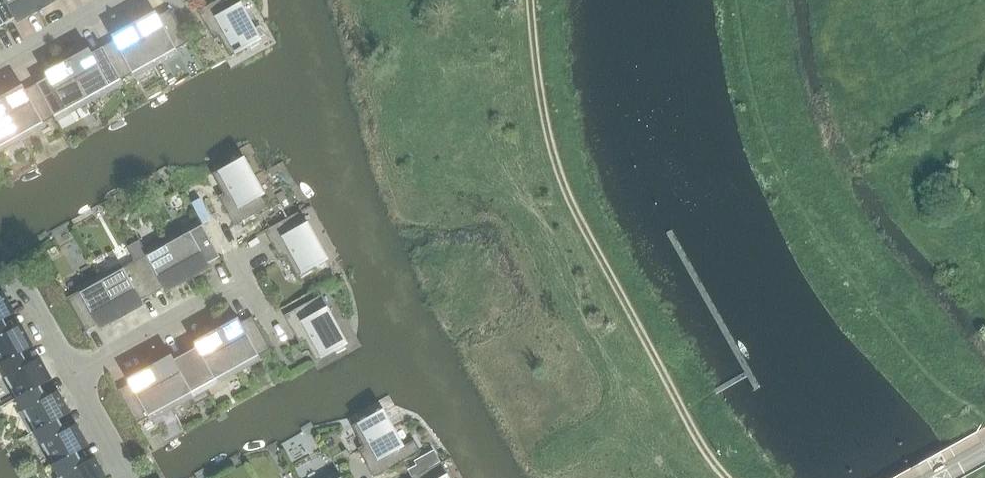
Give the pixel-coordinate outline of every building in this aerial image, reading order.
[(32,0),(0,0),(0,20),(2,25),(14,18),(17,24),(39,11),(32,0)] [(39,11),(59,0),(32,0),(39,11)] [(258,44),(234,0),(218,0),(197,11),(213,40),(218,37),(229,57),(248,46),(250,49),(258,44)] [(154,11),(132,23),(153,62),(187,43),(169,10),(157,17),(154,11)] [(113,41),(102,47),(120,80),(153,62),(132,23),(110,36),(113,41)] [(66,60),(87,98),(120,80),(102,47),(90,53),(88,48),(66,60)] [(54,117),(87,98),(66,60),(44,72),(47,78),(35,84),(54,117)] [(21,85),(0,97),(0,99),(20,135),(54,117),(35,84),(24,90),(21,85)] [(0,99),(0,146),(20,135),(0,99)] [(217,197),(233,225),(266,207),(238,156),(229,161),(231,163),(211,174),(222,194),(217,197)] [(325,264),(297,213),(264,231),(279,260),(285,257),(296,277),(315,266),(316,269),(325,264)] [(200,224),(166,243),(188,281),(209,269),(207,263),(219,257),(200,224)] [(133,261),(151,294),(163,288),(166,293),(188,281),(166,243),(146,254),(139,240),(126,247),(133,261)] [(151,294),(133,261),(100,279),(121,318),(143,306),(140,300),(151,294)] [(121,318),(100,279),(66,298),(84,331),(96,325),(99,330),(121,318)] [(328,307),(321,295),(283,316),(299,344),(304,342),(315,361),(334,351),(336,353),(344,348),(323,310),(328,307)] [(14,313),(7,300),(3,303),(0,297),(0,319),(1,318),(2,320),(14,313)] [(236,318),(215,330),(236,368),(270,349),(251,316),(239,323),(236,318)] [(33,346),(26,333),(21,336),(16,326),(8,331),(2,320),(1,318),(0,319),(0,363),(20,352),(21,353),(33,346)] [(202,387),(203,386),(236,368),(215,330),(193,342),(196,347),(184,354),(202,387)] [(51,379),(44,367),(40,369),(35,360),(27,364),(21,353),(20,352),(0,363),(0,374),(3,379),(4,378),(15,398),(38,385),(39,386),(51,379)] [(148,367),(169,405),(188,395),(194,405),(209,397),(203,386),(202,387),(184,354),(173,360),(170,355),(148,367)] [(117,391),(135,424),(169,405),(148,367),(126,379),(129,384),(117,391)] [(57,419),(70,413),(63,400),(58,402),(53,393),(45,397),(39,386),(38,385),(15,398),(14,398),(21,412),(23,411),(34,431),(57,418),(57,419)] [(414,440),(413,441),(412,439),(399,447),(377,408),(369,413),(370,416),(351,426),(362,446),(357,449),(373,477),(420,451),(414,440)] [(76,452),(88,446),(81,433),(77,436),(71,426),(64,430),(57,419),(57,418),(34,431),(32,432),(39,445),(41,444),(52,464),(75,451),(76,452)] [(52,464),(50,465),(58,477),(59,477),(60,477),(106,477),(99,466),(95,469),(90,459),(82,464),(76,452),(75,451),(52,464)] [(443,477),(448,474),(441,462),(438,464),(426,470),(412,477),(443,477)] [(421,472),(417,466),(408,471),(411,477),(421,472)]
